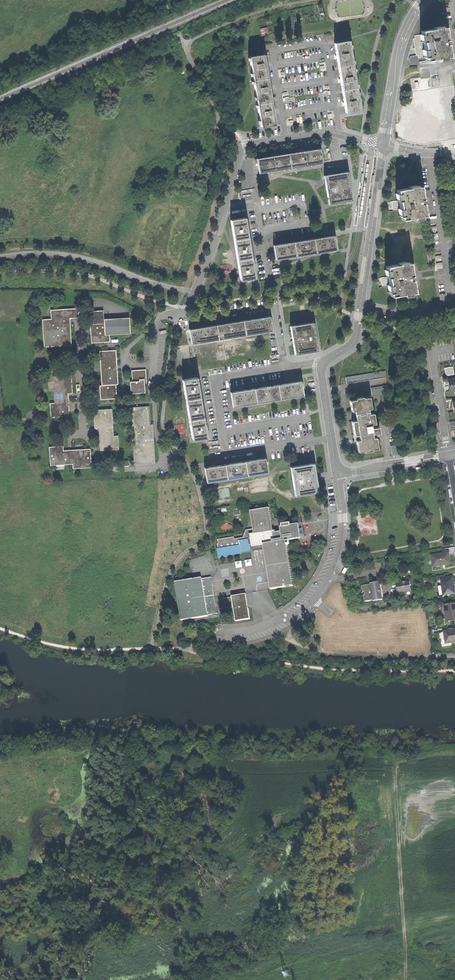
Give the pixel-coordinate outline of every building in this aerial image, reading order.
[(422,34),(420,34),(421,42),(423,41),(424,49),(422,50),(423,57),(425,56),(426,60),(438,58),(438,59),(446,58),(446,57),(449,56),(447,44),(446,39),(444,26),(441,27),(441,26),(433,27),(433,28),(421,30),(422,34)] [(261,28),(262,36),(270,34),(269,27),(261,28)] [(421,42),(420,34),(415,35),(415,38),(414,38),(416,55),(418,55),(419,57),(423,57),(422,50),(424,49),(423,41),(421,42)] [(334,43),(335,51),(336,55),(338,66),(352,64),(348,40),(334,43)] [(267,77),(265,66),(264,61),(263,53),(249,56),(252,79),(267,77)] [(338,66),(339,74),(340,78),(342,90),(356,87),(352,64),(338,66)] [(271,101),(269,90),(268,85),(267,77),(252,79),(256,103),(271,101)] [(342,90),(343,97),(344,102),(346,114),(360,111),(356,87),(342,90)] [(274,125),(273,114),(272,109),(271,101),(256,103),(260,127),(274,125)] [(404,115),(405,122),(407,122),(408,130),(406,130),(408,137),(409,137),(409,141),(422,139),(422,140),(430,139),(429,138),(433,137),(431,124),(433,124),(432,122),(432,120),(430,120),(428,107),(425,108),(424,106),(417,107),(417,109),(405,111),(405,115),(404,115)] [(407,122),(405,122),(400,123),(401,131),(406,130),(408,130),(407,122)] [(319,147),(304,149),(299,150),(288,152),(290,167),(321,162),(319,147)] [(288,152),(277,154),(272,155),(256,157),(259,172),(290,167),(288,152)] [(324,174),(328,204),(351,200),(349,187),(347,171),(324,174)] [(396,193),(397,200),(398,199),(400,208),(398,208),(399,215),(400,215),(401,218),(414,216),(414,218),(421,216),(421,215),(425,214),(422,202),(424,202),(424,199),(424,197),(422,197),(420,185),(416,186),(416,184),(409,185),(409,187),(396,189),(397,193),(396,193)] [(393,209),(398,208),(400,208),(398,199),(397,200),(391,201),(393,209)] [(248,237),(246,229),(246,225),(244,217),(230,219),(233,239),(248,237)] [(333,234),(326,236),(321,237),(313,238),(316,252),(336,249),(333,234)] [(251,257),(250,250),(249,245),(248,237),(233,239),(237,260),(251,257)] [(313,238),(305,239),(301,240),(293,241),(295,256),(316,252),(313,238)] [(293,241),(285,242),(280,243),(273,244),(275,259),(295,256),(293,241)] [(254,277),(253,270),(252,265),(251,257),(237,260),(240,280),(254,277)] [(385,269),(386,276),(388,276),(389,284),(387,284),(388,292),(390,291),(390,295),(403,293),(403,294),(410,293),(410,291),(414,291),(412,278),(414,278),(413,276),(413,274),(411,274),(409,261),(406,262),(405,260),(398,262),(398,263),(385,265),(386,269),(385,269)] [(382,285),(387,284),(389,284),(388,276),(386,276),(381,277),(382,285)] [(64,346),(71,345),(70,318),(79,317),(78,308),(51,310),(51,319),(42,319),(44,347),(55,346),(64,346)] [(91,342),(110,342),(110,335),(130,333),(130,325),(129,317),(104,319),(103,310),(91,310),(92,324),(90,324),(91,342)] [(270,316),(258,318),(254,318),(242,320),(245,335),(272,330),(270,316)] [(242,320),(231,322),(226,323),(216,325),(218,339),(245,335),(242,320)] [(294,354),(318,350),(313,321),(290,325),(292,341),(294,354)] [(216,325),(205,326),(200,327),(189,329),(191,344),(218,339),(216,325)] [(100,399),(117,398),(116,384),(118,384),(117,368),(116,350),(99,351),(102,385),(99,385),(100,399)] [(452,366),(452,367),(449,367),(444,368),(445,375),(454,373),(452,366)] [(130,394),(145,392),(144,384),(147,383),(146,370),(131,370),(132,381),(132,382),(130,382),(130,394)] [(51,417),(69,416),(69,403),(68,394),(72,393),(71,375),(53,376),(54,403),(50,403),(51,417)] [(199,397),(197,389),(196,384),(195,377),(181,379),(184,399),(199,397)] [(454,389),(454,377),(447,379),(448,385),(449,390),(454,389)] [(301,380),(289,382),(284,383),(276,384),(279,399),(303,395),(301,380)] [(276,384),(265,386),(261,387),(253,388),(255,403),(279,399),(276,384)] [(253,388),(242,390),(237,391),(229,392),(232,407),(255,403),(253,388)] [(354,410),(355,419),(358,434),(358,436),(359,439),(355,439),(357,451),(363,450),(363,451),(371,450),(371,448),(377,447),(375,436),(372,437),(371,433),(379,432),(378,426),(370,427),(370,423),(374,423),(372,412),(368,413),(367,408),(370,407),(369,396),(363,397),(362,396),(355,397),(355,398),(349,399),(351,411),(354,410)] [(202,417),(201,409),(200,405),(199,397),(184,399),(186,411),(188,419),(202,417)] [(134,444),(136,465),(157,463),(153,424),(151,424),(149,406),(131,408),(133,426),(135,426),(136,444),(134,444)] [(99,428),(101,451),(119,450),(118,436),(113,436),(112,409),(93,410),(94,429),(99,428)] [(206,437),(204,429),(204,425),(202,417),(188,419),(191,439),(206,437)] [(184,424),(176,425),(178,435),(185,434),(184,424)] [(72,468),(91,467),(90,449),(71,450),(63,450),(63,446),(49,447),(50,466),(72,464),(72,468)] [(265,458),(257,459),(252,460),(245,461),(247,475),(267,472),(265,458)] [(245,461),(237,462),(232,463),(225,464),(227,478),(247,475),(245,461)] [(295,495),(319,491),(317,479),(318,479),(319,478),(319,475),(318,473),(316,473),(314,462),(290,466),(295,495)] [(225,464),(217,465),(212,466),(204,467),(206,482),(227,478),(225,464)] [(251,510),(253,528),(254,533),(250,533),(251,546),(263,544),(269,580),(269,583),(270,588),(293,585),(290,563),(286,540),(302,538),(300,524),(291,525),(291,523),(282,525),(283,527),(281,527),(281,529),(273,531),(273,527),(269,507),(251,510)] [(242,542),(237,543),(238,548),(239,550),(240,557),(248,556),(248,549),(250,548),(250,546),(248,534),(250,533),(254,533),(253,528),(246,530),(242,542)] [(217,552),(238,548),(237,543),(233,544),(233,542),(216,544),(217,548),(216,548),(217,552)] [(442,565),(445,564),(450,563),(449,557),(447,549),(442,550),(442,552),(435,553),(436,554),(431,555),(433,566),(442,565)] [(240,557),(239,550),(217,553),(216,553),(217,562),(229,560),(240,558),(240,557)] [(441,579),(442,581),(444,594),(454,593),(453,585),(452,576),(445,578),(441,578),(441,579)] [(202,578),(176,583),(182,620),(208,616),(208,615),(205,597),(202,579),(202,578)] [(212,578),(202,579),(205,597),(215,596),(212,578)] [(398,593),(411,591),(410,581),(396,583),(398,593)] [(374,601),(383,600),(380,582),(372,583),(367,584),(367,585),(362,585),(365,602),(374,600),(374,601)] [(247,594),(232,597),(234,607),(236,621),(250,619),(248,606),(247,594)] [(218,614),(215,596),(205,597),(208,615),(218,614)] [(220,610),(234,607),(232,597),(225,598),(219,599),(220,610)] [(454,619),(454,603),(443,605),(446,621),(454,619)] [(454,641),(454,629),(443,631),(445,643),(454,641)]
